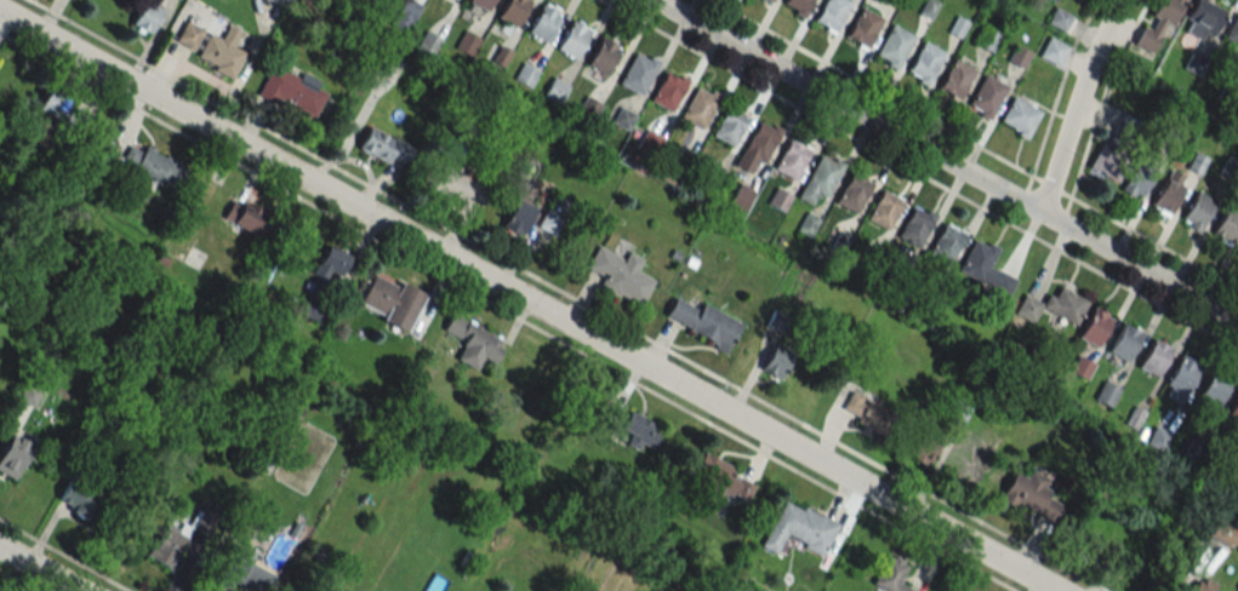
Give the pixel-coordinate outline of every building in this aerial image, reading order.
[(153,0),(145,0),(131,26),(149,36),(165,6),(153,0)] [(394,13),(401,0),(412,0),(420,5),(410,22),(394,13)] [(485,11),(491,0),(467,0),(485,11)] [(515,27),(531,0),(505,0),(496,17),(515,27)] [(783,2),(785,0),(809,0),(803,13),(783,2)] [(814,21),(824,0),(846,0),(849,1),(833,30),(814,21)] [(933,0),(924,0),(917,13),(929,18),(937,2),(933,0)] [(1136,44),(1157,55),(1183,0),(1157,0),(1136,44)] [(1210,43),(1225,10),(1203,0),(1194,0),(1181,30),(1210,43)] [(526,31),(544,42),(561,12),(542,2),(526,31)] [(1054,6),(1071,16),(1062,31),(1045,22),(1054,6)] [(860,7),(880,17),(865,47),(845,36),(860,7)] [(1236,12),(1237,14),(1237,46),(1222,38),(1236,12)] [(555,48),(574,58),(591,29),(571,19),(555,48)] [(184,21),(173,40),(192,50),(202,30),(184,21)] [(890,23),(913,35),(894,69),(884,64),(886,61),(874,54),(890,23)] [(245,53),(230,80),(212,70),(215,65),(195,56),(207,33),(219,39),(227,25),(239,31),(232,46),(245,53)] [(983,25),(1000,35),(991,52),(974,44),(983,25)] [(426,29),(441,38),(432,56),(416,47),(426,29)] [(464,30),(480,39),(470,57),(455,48),(464,30)] [(586,64),(604,75),(621,45),(601,35),(586,64)] [(1048,36),(1067,47),(1056,67),(1037,56),(1048,36)] [(923,41),(943,52),(925,85),(917,81),(918,76),(907,70),(923,41)] [(1015,44),(1031,52),(1021,69),(1006,61),(1015,44)] [(617,84),(638,94),(657,61),(649,56),(646,59),(634,53),(617,84)] [(952,58),(974,70),(958,99),(937,87),(952,58)] [(523,62),(538,70),(529,88),(513,80),(523,62)] [(272,64),(256,93),(273,104),(276,98),(313,117),(326,93),(315,87),(319,81),(302,71),(297,79),(272,64)] [(649,101),(669,111),(688,80),(679,75),(678,79),(664,71),(649,101)] [(983,74),(1006,86),(988,120),(977,115),(980,111),(968,104),(983,74)] [(552,78),(569,86),(559,104),(542,96),(552,78)] [(679,117),(700,130),(719,94),(711,91),(709,94),(696,87),(679,117)] [(67,98),(45,89),(35,112),(58,122),(67,98)] [(584,96),(601,104),(592,121),(575,113),(584,96)] [(1011,97),(1039,113),(1025,139),(1016,134),(1017,131),(999,120),(1011,97)] [(620,105),(635,115),(626,132),(610,124),(620,105)] [(732,146),(747,117),(727,106),(711,136),(732,146)] [(734,166),(748,174),(757,159),(763,162),(781,128),(772,125),(771,128),(758,121),(734,166)] [(408,146),(370,124),(357,146),(395,168),(408,146)] [(646,130),(662,138),(652,156),(637,148),(646,130)] [(1092,170),(1115,182),(1132,150),(1108,138),(1092,170)] [(772,168),(793,180),(811,148),(803,143),(801,147),(788,139),(772,168)] [(186,167),(173,188),(161,180),(159,184),(139,173),(138,174),(124,166),(127,159),(122,156),(129,145),(139,151),(144,144),(186,167)] [(803,185),(823,197),(843,162),(834,159),(832,162),(818,155),(803,185)] [(1122,188),(1140,199),(1156,170),(1137,159),(1122,188)] [(428,187),(473,211),(486,188),(441,163),(428,187)] [(834,201),(855,213),(871,184),(850,172),(834,201)] [(1149,206),(1168,217),(1185,187),(1165,177),(1149,206)] [(738,183),(754,191),(744,210),(729,200),(738,183)] [(776,187),(792,195),(782,213),(766,205),(776,187)] [(866,218),(886,230),(902,201),(882,189),(866,218)] [(1181,220),(1199,230),(1215,201),(1197,191),(1181,220)] [(260,238),(271,216),(235,196),(223,218),(260,238)] [(519,238),(535,208),(516,198),(501,228),(519,238)] [(1230,246),(1237,230),(1237,212),(1226,206),(1211,235),(1230,246)] [(896,237),(917,248),(935,214),(926,211),(925,213),(912,207),(896,237)] [(553,236),(563,219),(546,210),(536,226),(553,236)] [(928,252),(948,264),(964,235),(943,223),(928,252)] [(958,269),(979,280),(994,252),(974,240),(958,269)] [(347,253),(325,244),(312,274),(335,283),(347,253)] [(640,259),(634,270),(652,281),(639,304),(618,293),(617,296),(599,286),(604,276),(584,266),(598,245),(622,258),(620,262),(621,263),(627,252),(640,259)] [(400,282),(424,296),(405,332),(381,320),(383,316),(358,303),(372,274),(398,287),(400,282)] [(1087,300),(1053,284),(1042,308),(1075,324),(1087,300)] [(740,325),(702,304),(698,311),(674,298),(666,315),(688,327),(686,329),(725,350),(740,325)] [(1113,317),(1095,306),(1077,336),(1095,347),(1113,317)] [(452,314),(443,331),(464,342),(456,359),(476,369),(482,357),(494,363),(505,341),(452,314)] [(1107,352),(1125,363),(1141,333),(1123,323),(1107,352)] [(1137,367),(1156,378),(1171,349),(1153,338),(1137,367)] [(780,379),(792,353),(773,344),(760,369),(780,379)] [(1166,385),(1185,396),(1200,367),(1181,356),(1166,385)] [(1196,400),(1215,409),(1231,380),(1211,371),(1196,400)] [(1096,396),(1108,403),(1116,389),(1104,382),(1096,396)] [(895,415),(883,436),(855,421),(857,417),(842,408),(851,391),(862,397),(860,402),(863,404),(867,400),(895,415)] [(1237,424),(1237,392),(1225,417),(1237,424)] [(960,427),(970,407),(956,401),(947,421),(960,427)] [(634,451),(645,443),(646,445),(658,437),(639,410),(620,423),(630,438),(626,440),(634,451)] [(903,451),(926,465),(940,442),(916,429),(903,451)] [(12,431),(0,454),(0,474),(16,482),(36,443),(12,431)] [(735,468),(703,451),(692,473),(746,502),(754,486),(732,474),(735,468)] [(1000,497),(1056,526),(1066,507),(1045,495),(1051,483),(1017,465),(1000,497)] [(89,520),(104,488),(70,473),(56,504),(89,520)] [(783,501),(759,546),(775,555),(786,533),(804,544),(801,547),(821,557),(839,524),(820,513),(820,516),(803,507),(800,511),(783,501)] [(1230,546),(1237,531),(1237,525),(1218,515),(1208,535),(1230,546)] [(146,557),(171,569),(187,536),(162,524),(146,557)] [(228,544),(208,588),(215,590),(226,590),(231,581),(252,590),(265,590),(272,574),(249,563),(253,555),(228,544)] [(899,583),(908,565),(887,554),(870,589),(874,590),(916,590),(899,583)] [(1199,576),(1191,590),(1226,590),(1199,576)]
